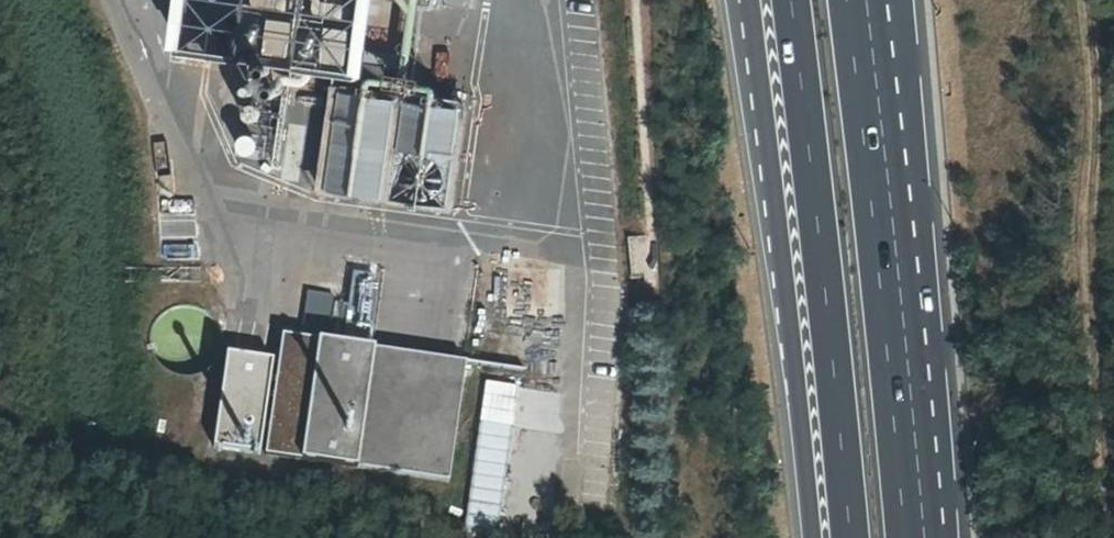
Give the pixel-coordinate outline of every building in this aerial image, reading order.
[(177,81),(331,104),(333,92),(345,94),(350,64),(358,65),(367,1),(368,0),(189,0),(177,81)] [(345,94),(380,99),(384,69),(358,65),(350,64),(345,94)] [(318,192),(451,211),(464,110),(380,99),(345,94),(333,92),(331,104),(318,192)] [(162,213),(163,227),(194,225),(193,211),(162,213)] [(522,292),(522,314),(551,314),(550,291),(522,292)] [(183,372),(188,372),(193,371),(198,369),(207,363),(210,359),(213,355),(215,350),(217,339),(216,329),(211,320),(207,316),(199,309),(188,306),(183,306),(178,307),(168,310),(163,313),(160,317),(156,321),(152,331),(151,341),(152,347),(156,357),(163,365),(172,370),(183,372)] [(452,481),(469,363),(286,336),(269,455),(452,481)] [(275,357),(228,350),(214,447),(261,454),(275,357)] [(482,379),(465,525),(499,528),(515,383),(482,379)]
